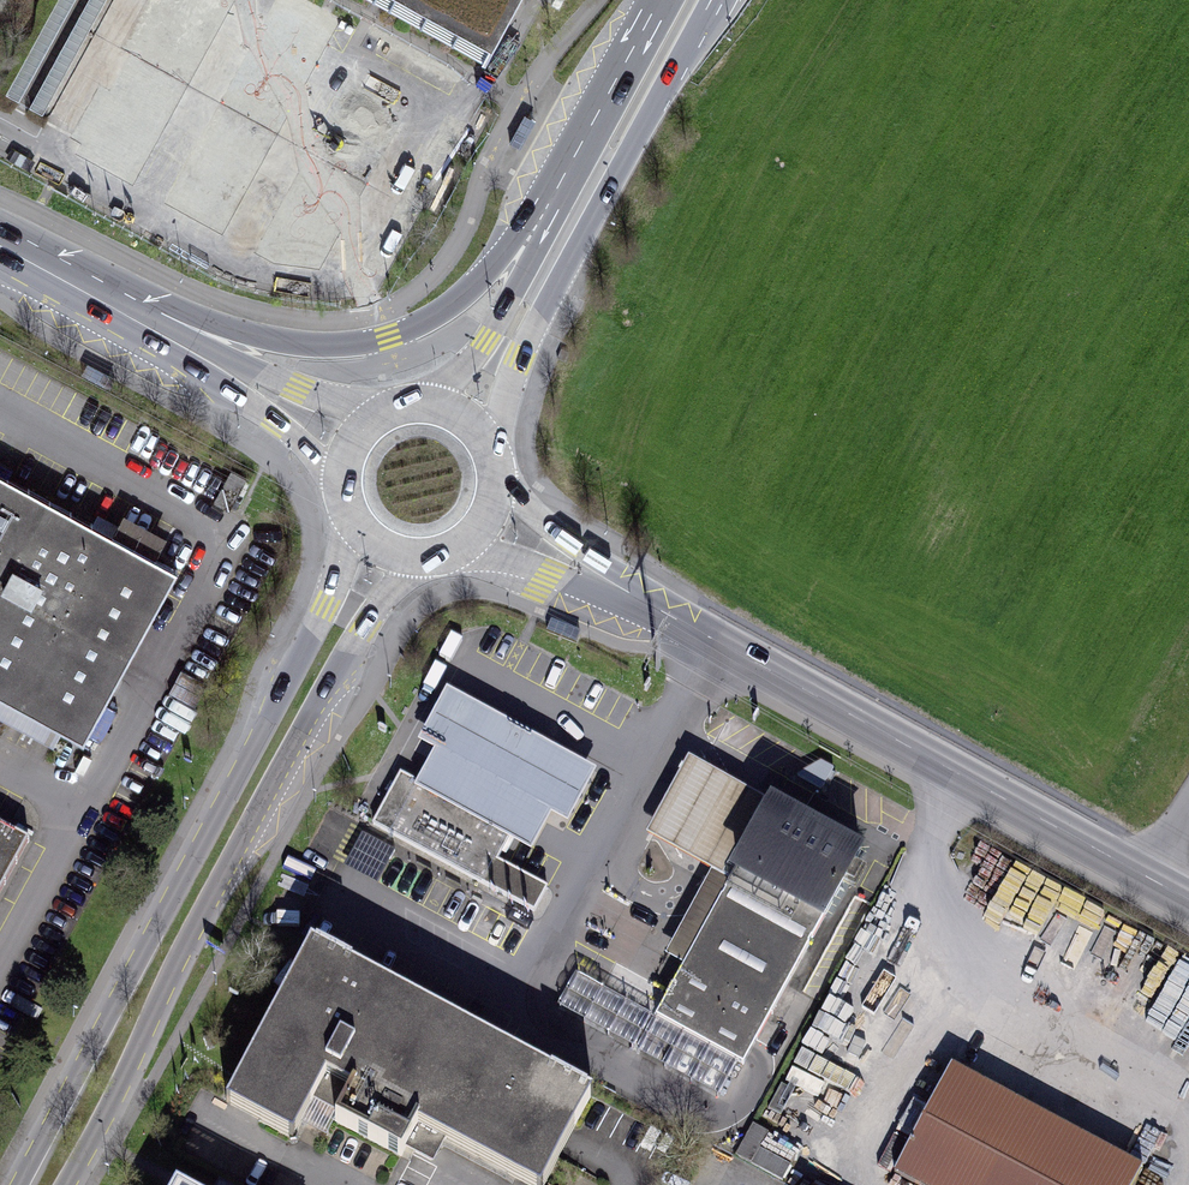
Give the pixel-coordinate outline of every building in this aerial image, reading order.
[(486,57),(518,0),(384,0),(486,57)] [(82,743),(178,569),(0,472),(0,698),(82,743)] [(596,768),(447,687),(420,737),(436,746),(422,772),(417,780),(415,784),(507,833),(532,848),(552,812),(567,820),(593,773),(596,768)] [(721,873),(765,795),(688,753),(645,831),(711,868),(721,873)] [(398,770),(371,821),(536,909),(550,884),(495,855),(507,833),(415,784),(417,780),(398,770)] [(662,1002),(655,1015),(739,1061),(743,1064),(750,1052),(867,841),(769,787),(765,795),(721,873),(731,878),(684,963),(662,1002)] [(37,832),(26,826),(0,812),(0,899),(37,832)] [(390,848),(361,833),(344,864),(373,879),(390,848)] [(721,873),(711,868),(664,953),(684,963),(731,878),(721,873)] [(301,925),(220,1072),(425,1184),(544,1184),(598,1088),(301,925)] [(576,971),(558,1004),(719,1095),(739,1061),(655,1015),(576,971)] [(1143,1061),(1188,1087),(1188,979),(1143,1061)] [(905,1180),(914,1184),(1146,1184),(1153,1172),(967,1069),(905,1180)] [(180,1174),(175,1184),(203,1184),(180,1174)] [(807,1184),(828,1184),(811,1177),(807,1184)]
